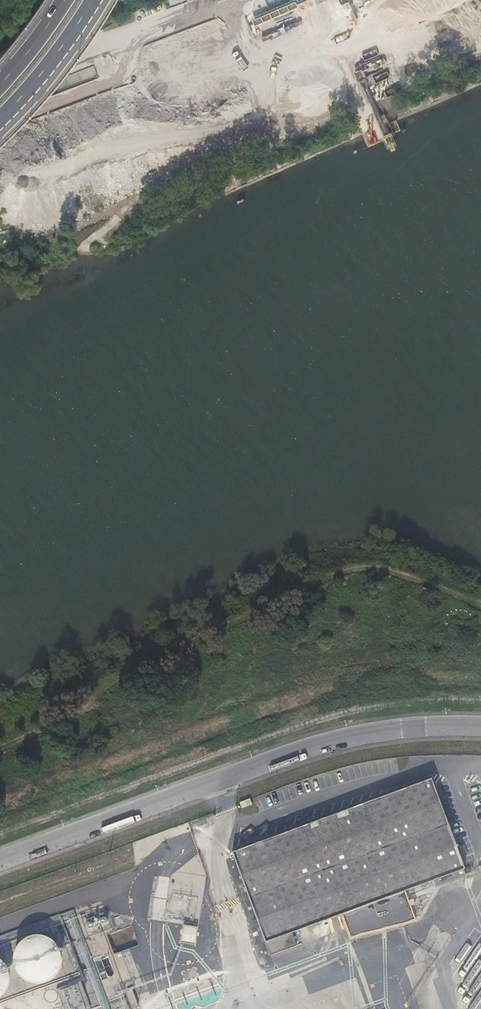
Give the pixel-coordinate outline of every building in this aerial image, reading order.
[(282,30),(281,22),(273,22),(272,18),(263,18),(264,31),(282,30)] [(429,778),(232,853),(269,954),(294,945),(290,932),(340,913),(350,939),(360,935),(403,922),(414,918),(409,904),(413,903),(411,897),(407,899),(403,890),(434,878),(436,883),(464,873),(429,778)] [(252,798),(242,802),(243,807),(254,803),(252,798)] [(186,924),(184,941),(197,942),(199,926),(186,924)] [(39,934),(35,934),(33,934),(29,935),(25,936),(22,938),(17,942),(14,946),(13,949),(12,953),(11,957),(11,961),(13,965),(14,969),(17,973),(19,976),(23,978),(27,980),(30,981),(35,981),(39,981),(43,980),(46,978),(50,976),(53,973),(55,970),(57,966),(58,962),(58,958),(58,954),(57,950),(55,946),(53,943),(50,940),(47,937),(43,936),(39,934)] [(136,971),(131,954),(122,957),(120,952),(112,954),(118,976),(136,971)] [(98,955),(91,957),(99,980),(113,975),(106,955),(99,957),(98,955)]
